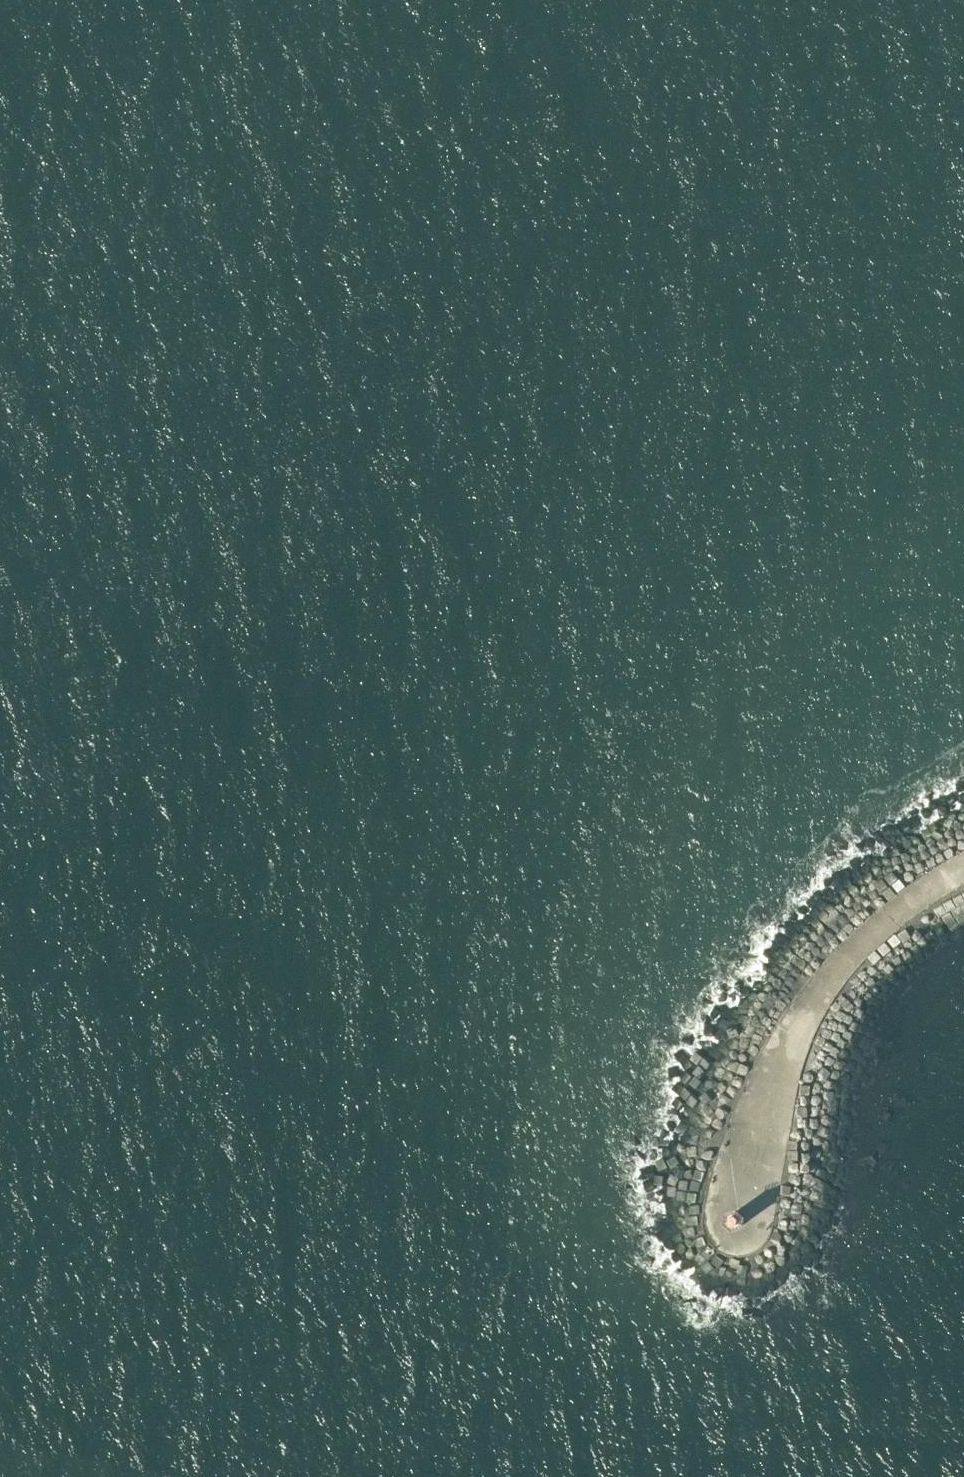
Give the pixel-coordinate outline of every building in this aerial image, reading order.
[(739,1213),(727,1217),(725,1228),(734,1237),(746,1232),(747,1221),(739,1213)]
